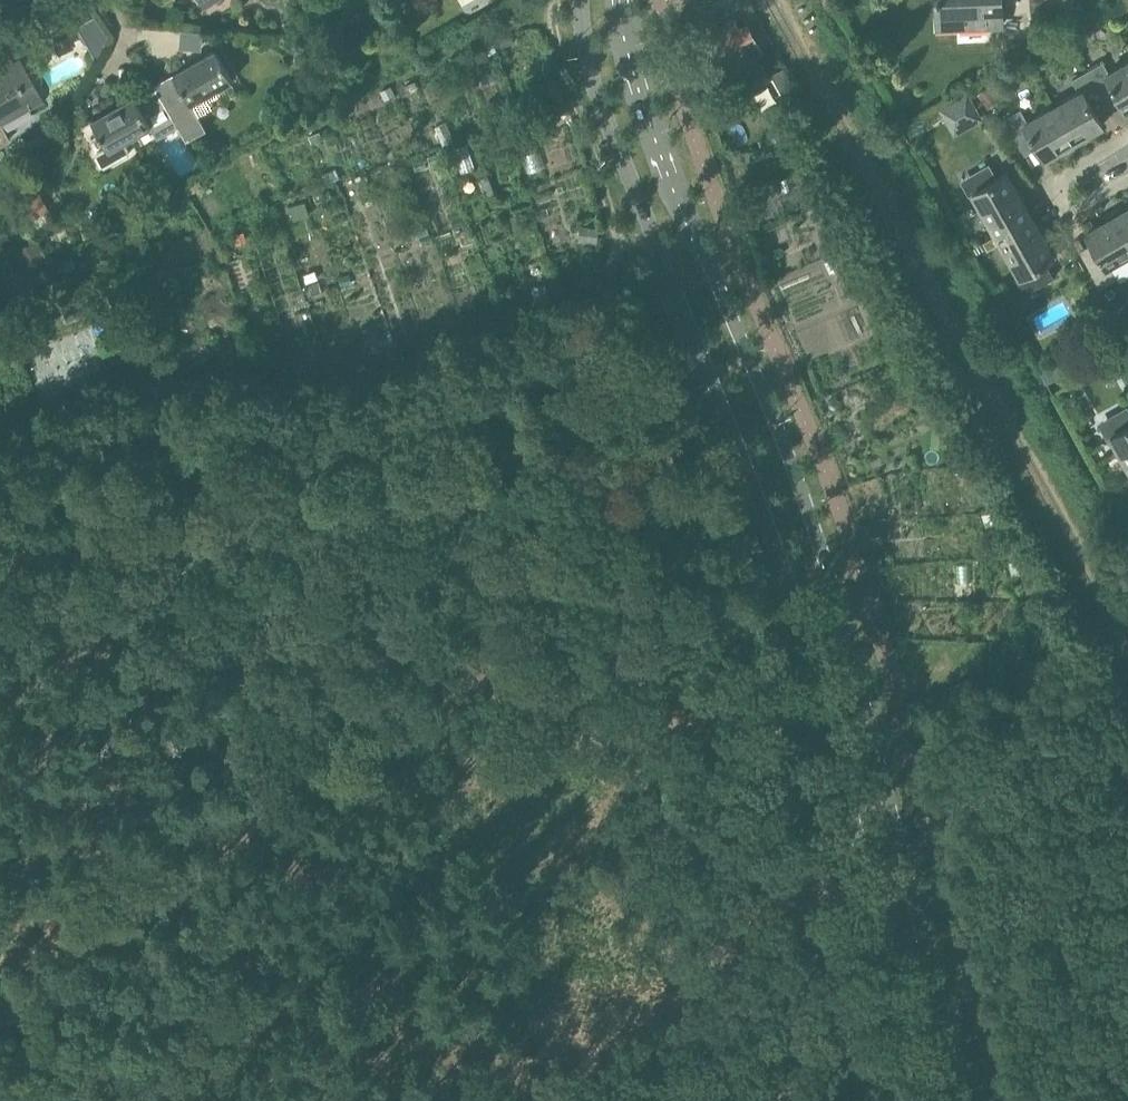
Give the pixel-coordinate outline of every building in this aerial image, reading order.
[(937,29),(1002,26),(1001,0),(936,0),(937,29)] [(93,15),(75,25),(95,60),(107,36),(93,15)] [(732,69),(741,64),(754,88),(769,79),(756,55),(762,52),(747,25),(738,29),(733,20),(711,32),(712,35),(705,39),(718,61),(725,57),(732,69)] [(193,49),(195,31),(181,30),(180,48),(193,49)] [(198,115),(191,103),(233,79),(216,50),(173,74),(174,76),(171,77),(177,88),(161,97),(179,127),(198,115)] [(10,140),(1,124),(29,108),(29,109),(44,102),(19,60),(6,67),(9,72),(0,77),(0,146),(10,140)] [(1088,70),(1109,107),(1120,101),(1125,110),(1127,108),(1127,62),(1109,73),(1103,62),(1088,70)] [(1079,93),(1055,107),(1075,141),(1103,125),(1097,114),(1109,107),(1088,70),(1072,80),(1079,93)] [(107,147),(96,153),(95,157),(101,167),(105,168),(129,154),(130,150),(124,140),(150,126),(157,139),(179,127),(161,97),(155,85),(92,120),(107,147)] [(997,96),(989,86),(978,94),(985,104),(997,96)] [(968,92),(952,101),(967,129),(984,119),(968,92)] [(1055,107),(1028,122),(1020,109),(1004,119),(1025,155),(1038,148),(1044,159),(1075,141),(1055,107)] [(973,194),(996,234),(1031,214),(1007,173),(997,179),(989,163),(960,180),(969,196),(973,194)] [(32,219),(43,213),(48,210),(38,193),(21,203),(31,220),(32,219)] [(1116,215),(1127,236),(1127,208),(1116,215)] [(1055,257),(1031,214),(996,234),(1019,276),(1015,278),(1025,295),(1054,277),(1046,262),(1055,257)] [(1116,215),(1086,233),(1092,244),(1079,251),(1100,288),(1116,278),(1109,265),(1127,254),(1127,236),(1116,215)] [(1067,245),(1059,250),(1064,258),(1071,254),(1067,245)] [(1111,312),(1102,317),(1108,328),(1118,322),(1111,312)] [(1056,362),(1042,370),(1049,383),(1063,375),(1056,362)] [(1127,467),(1127,408),(1127,406),(1097,423),(1107,439),(1111,437),(1127,467)]
